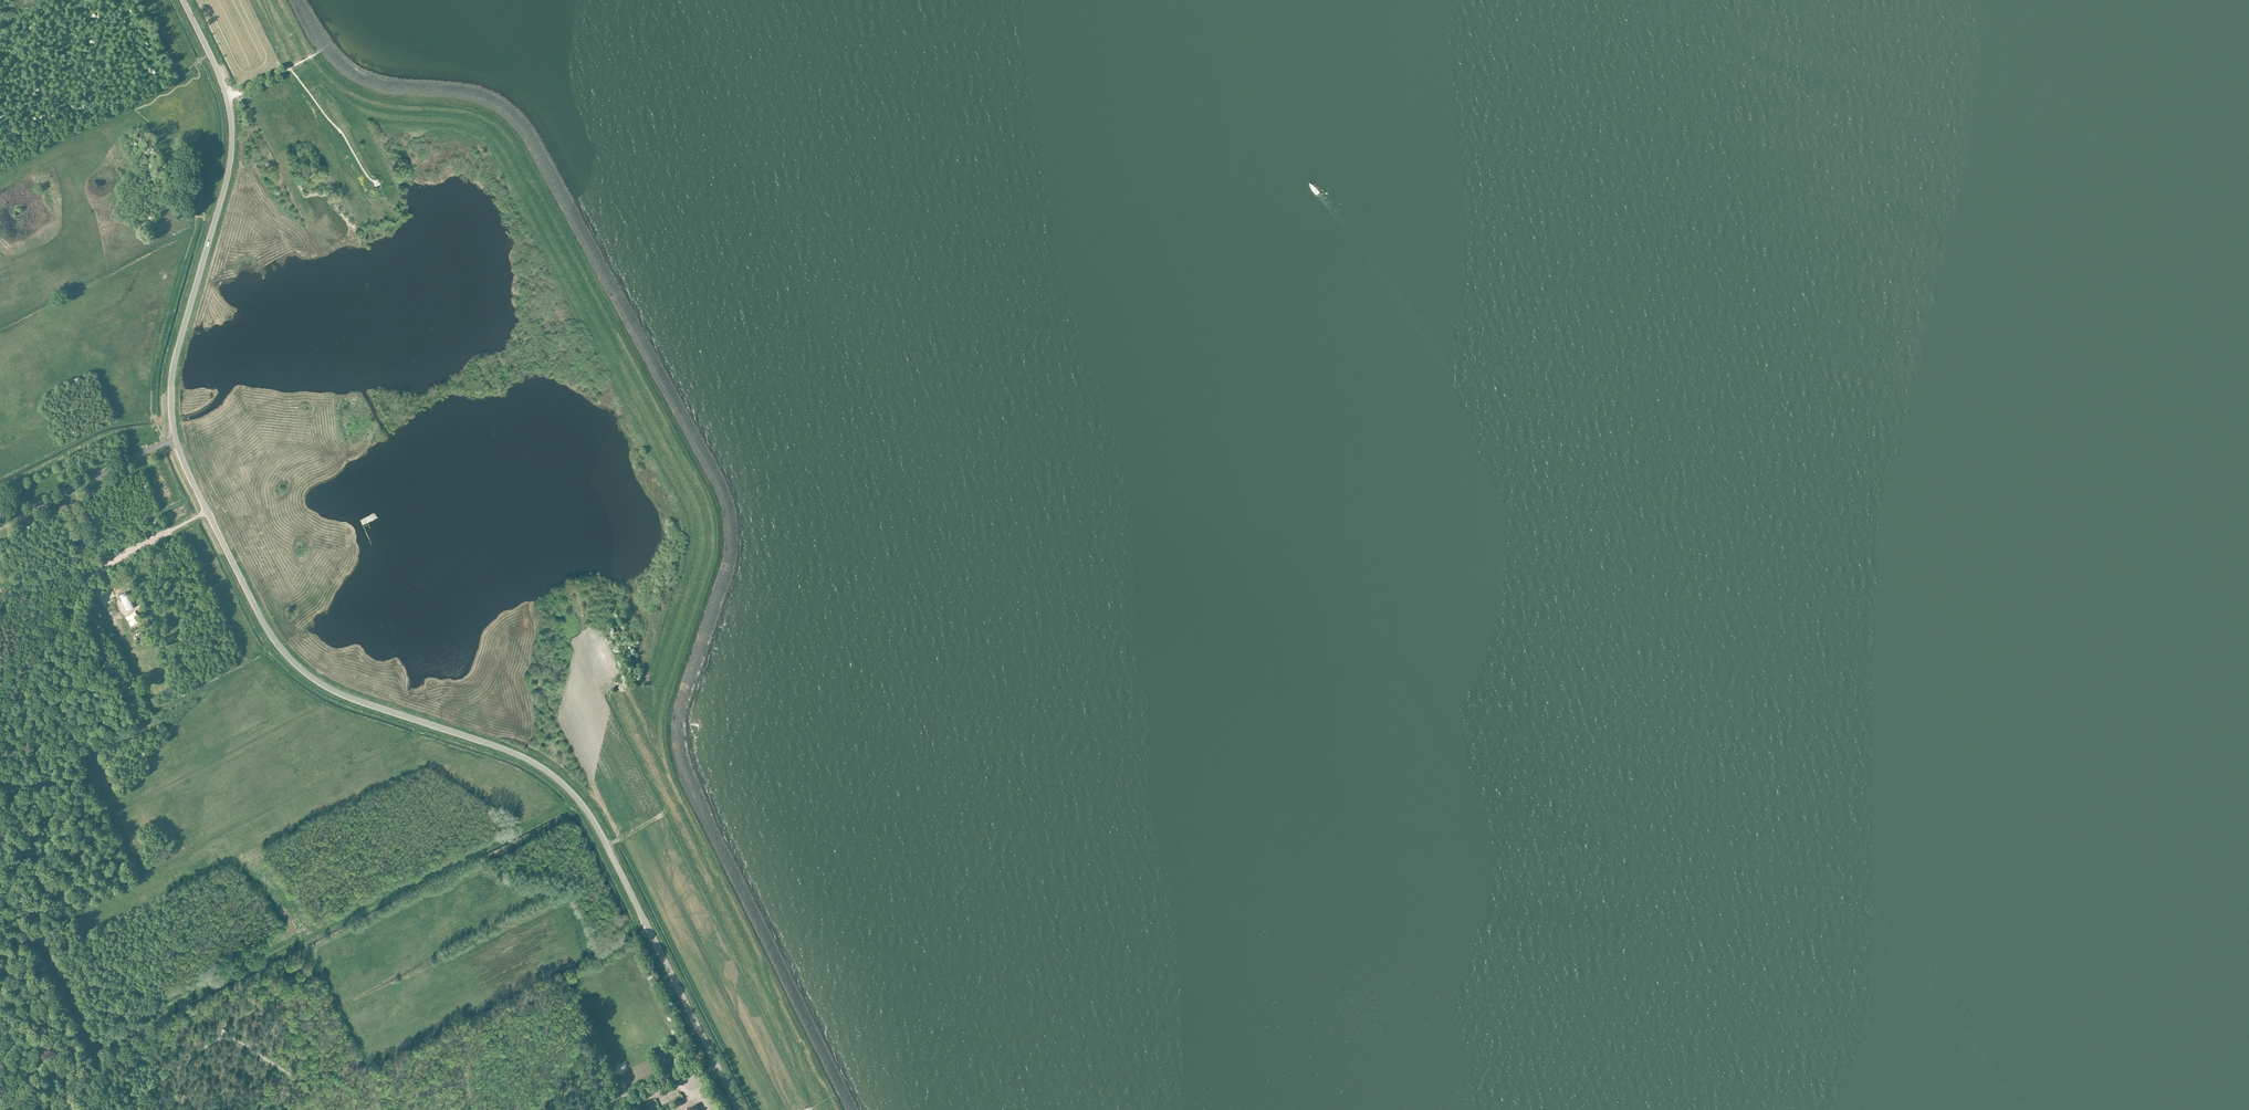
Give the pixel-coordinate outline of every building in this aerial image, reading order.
[(305,8),(294,13),(304,33),(308,31),(304,22),(310,19),(305,8)] [(127,611),(136,606),(128,591),(119,595),(121,601),(122,600),(127,611)] [(844,1092),(837,1077),(829,1081),(836,1096),(844,1092)]
